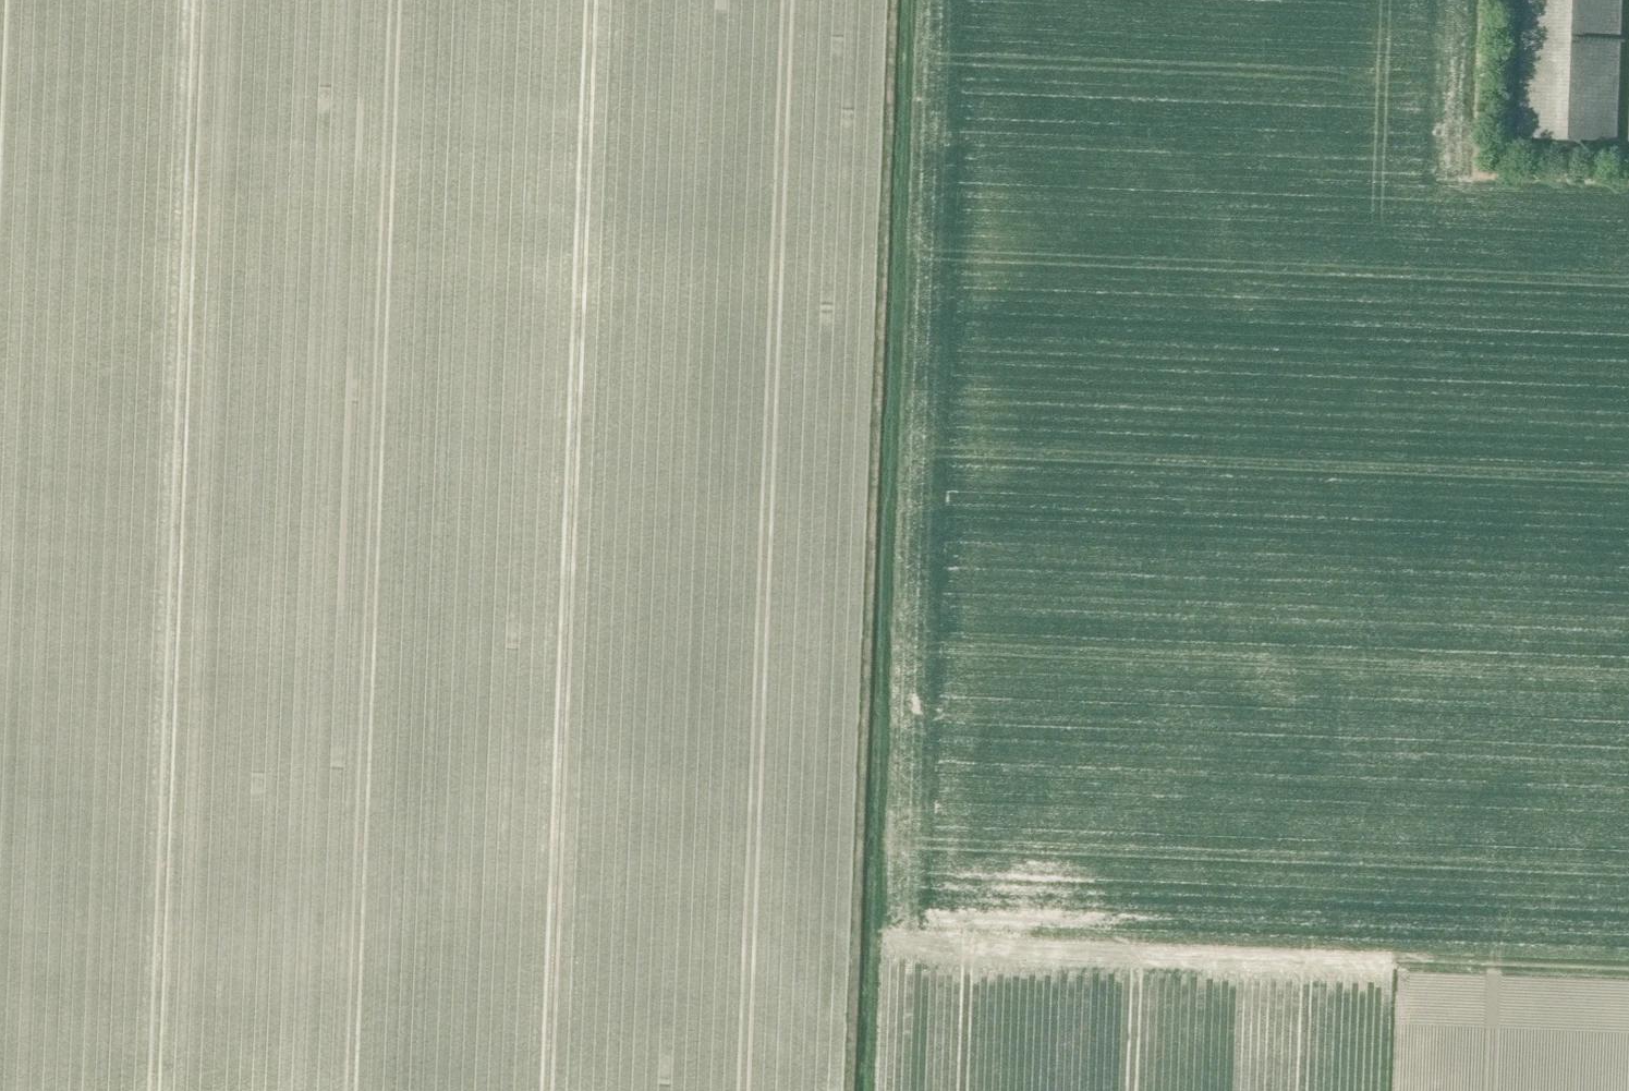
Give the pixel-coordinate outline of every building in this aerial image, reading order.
[(1624,0),(1525,0),(1520,137),(1620,140),(1624,0)]
